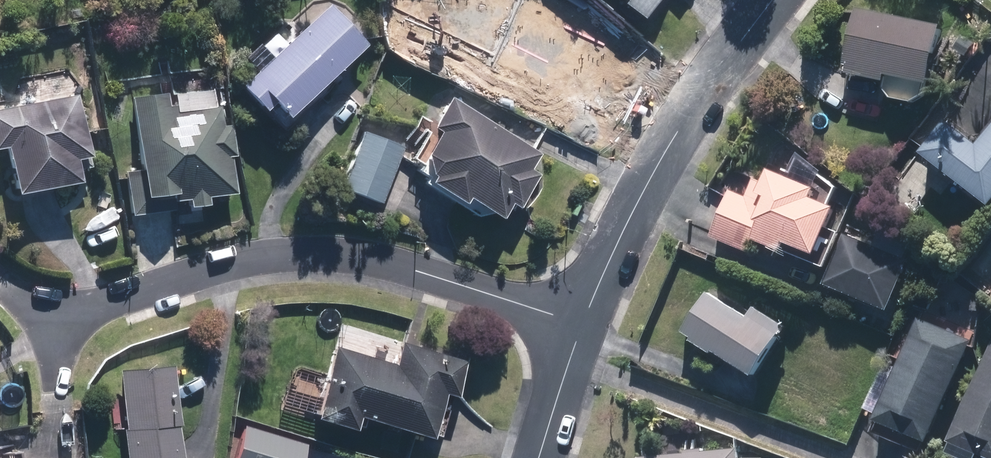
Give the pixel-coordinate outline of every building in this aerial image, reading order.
[(289,14),(244,56),(254,68),(235,86),(280,133),(324,92),(320,88),(369,42),(330,0),(328,0),(300,26),(289,14)] [(619,75),(646,40),(616,19),(609,32),(563,0),(468,0),(472,3),(456,29),(551,96),(567,74),(573,78),(588,55),(619,75)] [(622,5),(643,20),(657,0),(625,0),(622,5)] [(945,24),(862,5),(845,70),(887,80),(887,82),(887,83),(887,85),(887,87),(887,88),(888,90),(888,91),(889,93),(890,94),(891,95),(892,97),(893,98),(894,99),(896,100),(897,101),(898,102),(900,102),(901,103),(903,103),(905,104),(906,104),(908,104),(909,104),(911,104),(913,103),(914,103),(916,102),(917,102),(919,101),(920,100),(921,99),(923,98),(924,97),(925,95),(926,94),(929,80),(932,81),(945,24)] [(166,93),(133,96),(141,167),(125,169),(130,216),(173,212),(172,201),(187,200),(188,208),(209,206),(208,197),(235,194),(231,156),(234,156),(229,105),(214,106),(213,89),(174,94),(175,106),(167,106),(166,93)] [(5,150),(14,195),(78,182),(74,161),(91,158),(77,92),(0,108),(0,152),(5,150)] [(438,132),(423,154),(428,174),(431,176),(427,182),(461,204),(465,199),(498,220),(508,204),(514,208),(537,174),(529,168),(538,155),(450,98),(430,127),(438,132)] [(949,112),(922,147),(990,200),(990,119),(979,135),(949,112)] [(381,207),(400,159),(405,147),(359,129),(335,189),(381,207)] [(912,249),(847,224),(852,211),(835,201),(840,181),(798,155),(789,173),(771,165),(764,179),(751,173),(742,192),(734,189),(712,236),(753,256),(760,241),(786,253),(788,248),(830,268),(825,282),(890,307),(912,249)] [(750,312),(708,288),(685,328),(694,333),(692,337),(714,351),(717,347),(760,372),(792,319),(758,299),(750,312)] [(917,314),(894,372),(880,366),(863,406),(877,412),(871,428),(929,451),(975,338),(917,314)] [(311,419),(353,432),(358,415),(428,436),(441,393),(459,398),(470,360),(341,321),(311,419)] [(990,336),(944,450),(964,457),(990,457),(990,336)] [(119,364),(122,457),(182,457),(179,362),(119,364)] [(308,442),(245,418),(232,457),(304,457),(308,442)] [(745,443),(640,454),(641,457),(747,457),(745,443)]
